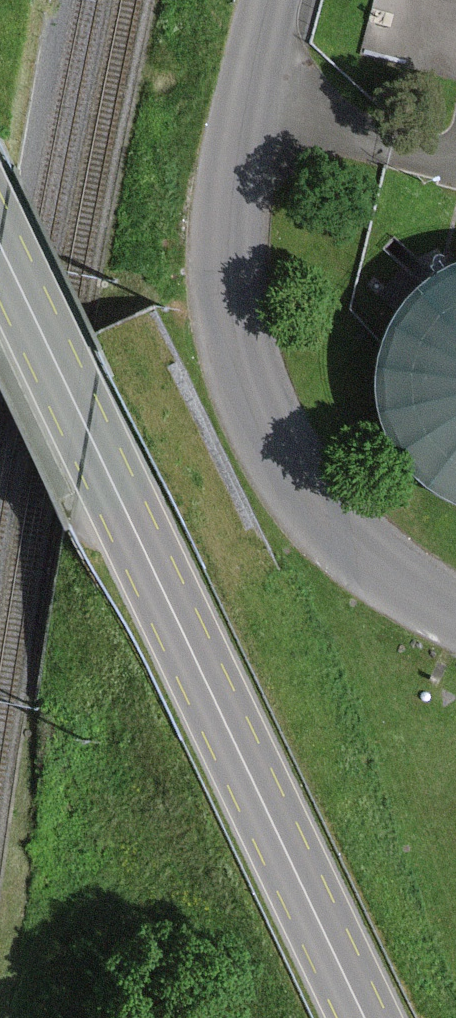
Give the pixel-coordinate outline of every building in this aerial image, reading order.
[(455,493),(455,258),(399,260),(406,494),(455,493)]
